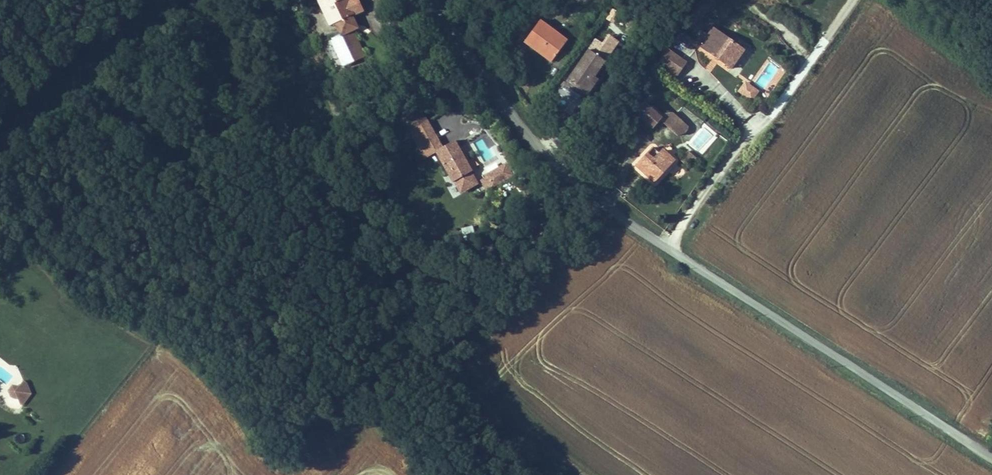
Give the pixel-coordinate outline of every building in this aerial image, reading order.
[(348,11),(354,8),(369,1),(374,11),(387,5),(384,0),(343,0),(348,11)] [(354,8),(359,18),(370,13),(374,11),(369,1),(354,8)] [(348,23),(363,53),(384,43),(370,13),(359,18),(348,23)] [(540,21),(524,43),(539,54),(541,51),(554,60),(567,42),(540,21)] [(743,47),(712,25),(707,32),(702,28),(694,38),(700,42),(699,43),(730,65),(743,47)] [(618,43),(609,36),(601,46),(611,53),(618,43)] [(593,45),(565,82),(585,96),(596,81),(593,78),(609,57),(593,45)] [(684,59),(672,50),(663,63),(676,72),(684,59)] [(541,51),(539,54),(551,63),(554,60),(541,51)] [(751,101),(759,91),(745,80),(737,91),(751,101)] [(585,96),(565,82),(563,85),(582,99),(585,96)] [(632,93),(624,105),(641,119),(650,108),(632,93)] [(402,115),(408,130),(428,121),(421,105),(402,115)] [(419,151),(428,147),(425,139),(435,134),(428,121),(408,130),(413,139),(419,151)] [(398,146),(413,139),(408,130),(394,137),(398,146)] [(428,147),(431,152),(441,147),(435,134),(425,139),(428,147)] [(642,140),(626,157),(646,175),(667,153),(653,141),(649,146),(642,140)] [(468,173),(453,141),(441,147),(431,152),(446,184),(449,183),(455,194),(472,186),(466,174),(468,173)] [(507,180),(501,169),(493,173),(496,180),(490,183),(492,187),(497,185),(507,180)] [(496,180),(493,173),(486,176),(481,179),(481,180),(486,190),(492,187),(490,183),(496,180)] [(486,190),(481,180),(476,183),(481,193),(486,190)] [(460,228),(462,236),(474,233),(472,225),(460,228)] [(24,407),(32,397),(28,386),(25,384),(20,390),(22,395),(19,399),(21,407),(24,407)] [(22,395),(20,390),(14,389),(10,394),(12,398),(19,399),(22,395)]
